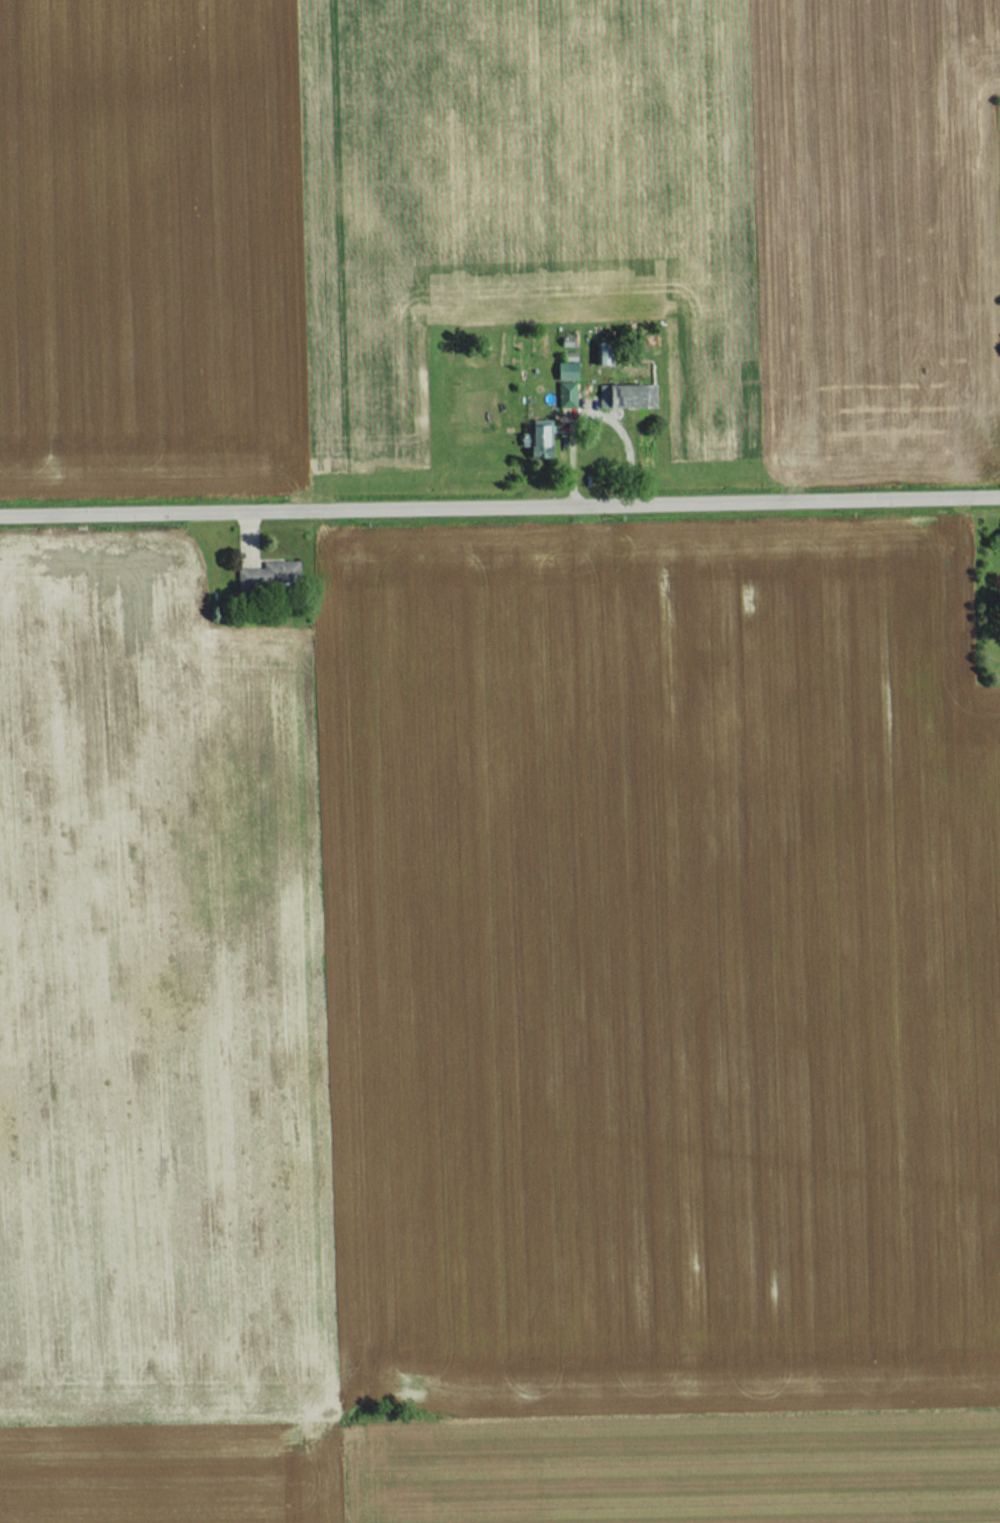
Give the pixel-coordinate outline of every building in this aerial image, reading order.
[(607,345),(596,344),(595,364),(607,365),(607,345)] [(608,385),(598,385),(598,404),(608,404),(608,385)]
